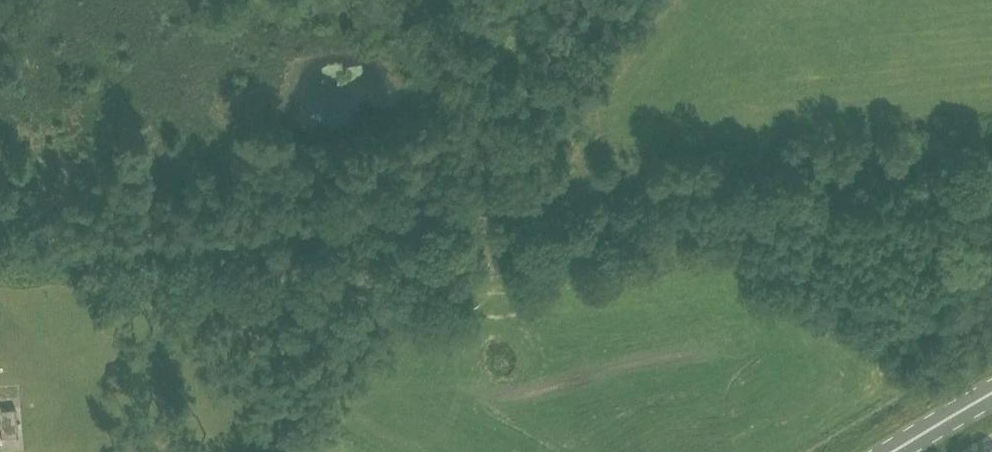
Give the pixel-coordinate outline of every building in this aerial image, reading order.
[(2,436),(17,435),(15,408),(0,409),(2,436)]
